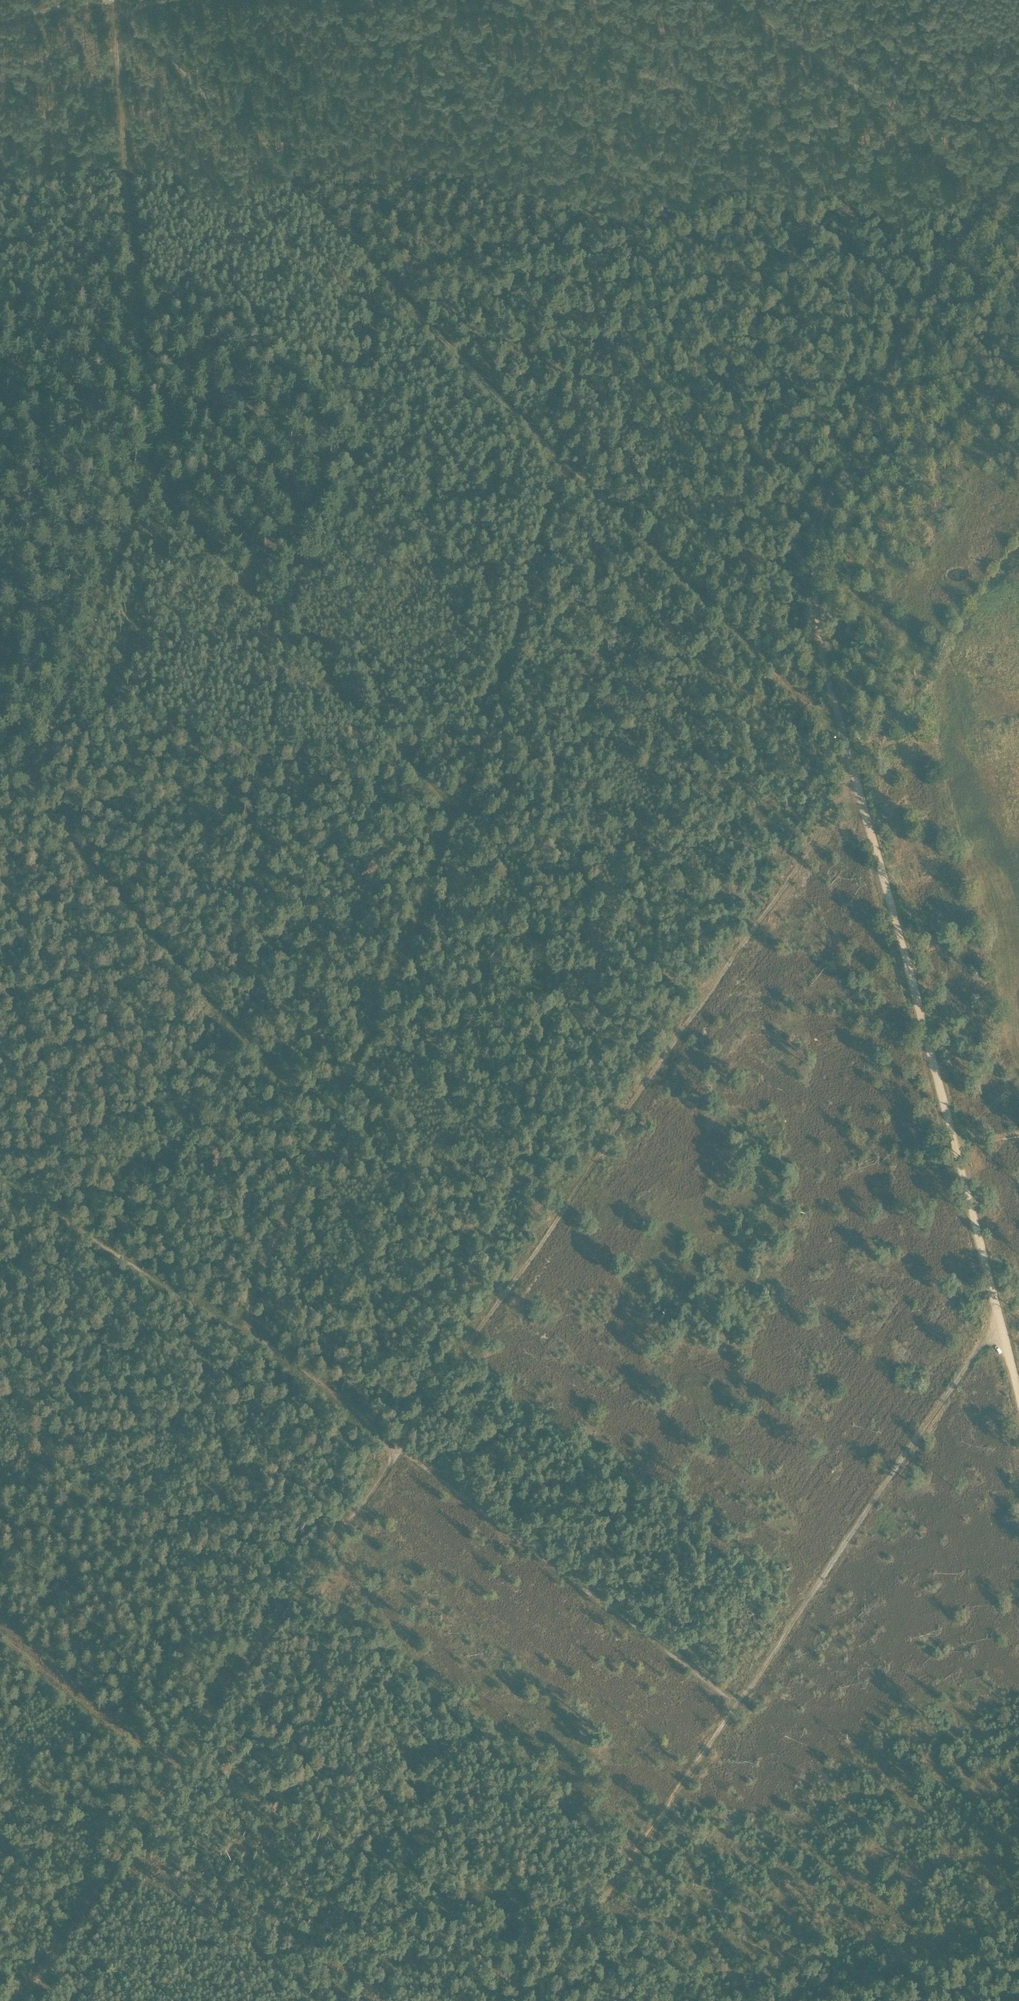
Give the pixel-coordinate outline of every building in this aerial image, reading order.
[(828,521),(834,505),(829,503),(823,519),(828,521)]
